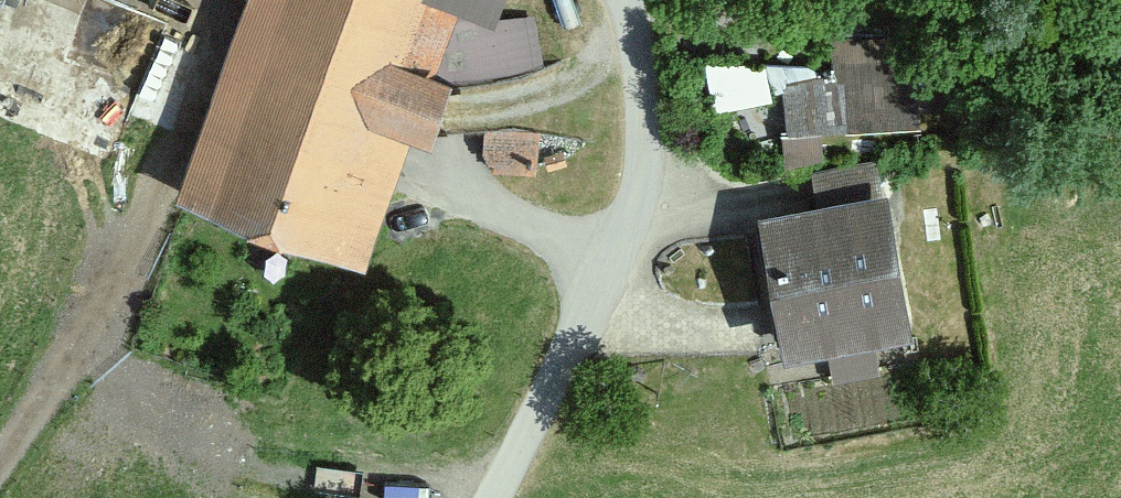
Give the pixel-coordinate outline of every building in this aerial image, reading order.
[(456,23),(480,32),(492,0),(235,0),(247,4),(178,202),(373,270),(420,136),(444,145),(465,84),(438,75),(456,23)] [(904,129),(900,58),(686,68),(689,139),(904,129)] [(918,334),(890,194),(761,219),(789,363),(827,356),(833,381),(876,373),(870,343),(918,334)]
